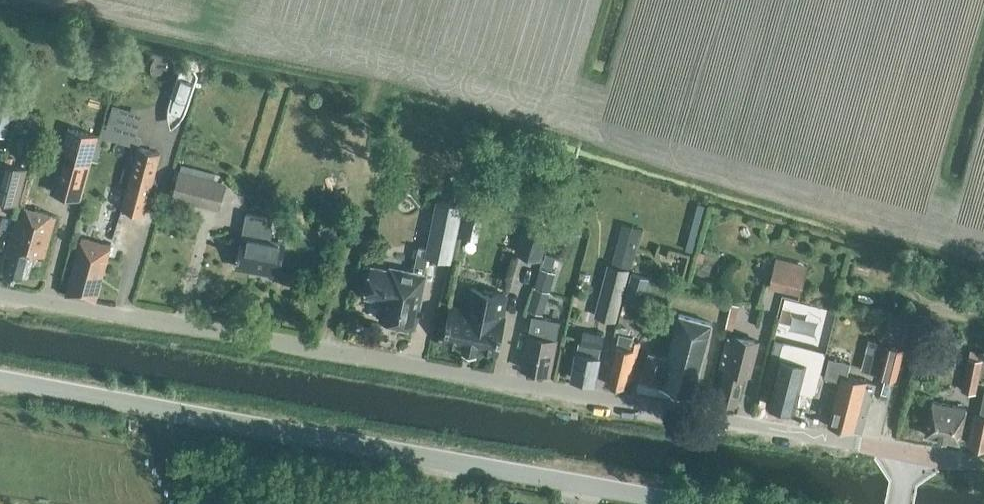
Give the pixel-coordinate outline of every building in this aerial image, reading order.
[(4,138),(11,116),(0,112),(0,137),(4,138)] [(68,128),(49,191),(78,199),(97,137),(68,128)] [(137,146),(121,208),(143,214),(160,152),(137,146)] [(0,163),(0,164),(0,199),(18,204),(26,169),(0,163)] [(218,208),(225,184),(179,172),(173,196),(218,208)] [(453,183),(448,204),(460,206),(464,185),(453,183)] [(391,271),(371,267),(366,295),(385,299),(381,319),(415,325),(425,275),(423,274),(427,255),(449,259),(460,206),(448,204),(436,201),(427,248),(419,247),(413,272),(392,268),(391,271)] [(13,235),(8,254),(11,255),(6,275),(21,279),(22,275),(27,276),(33,254),(44,257),(56,217),(23,207),(14,236),(13,235)] [(279,273),(284,243),(271,240),(273,230),(271,230),(273,218),(246,213),(236,266),(279,273)] [(624,251),(643,253),(646,215),(627,214),(624,251)] [(517,252),(539,258),(548,228),(526,222),(517,252)] [(102,277),(111,244),(81,238),(66,294),(95,300),(102,277)] [(769,287),(799,294),(807,265),(781,258),(776,257),(769,287)] [(593,317),(599,319),(615,323),(622,295),(629,269),(607,264),(593,317)] [(628,289),(627,293),(642,298),(647,280),(632,276),(628,289)] [(500,317),(505,293),(471,287),(467,310),(450,307),(443,340),(463,344),(462,348),(477,351),(478,347),(497,351),(504,318),(500,317)] [(540,316),(547,292),(535,288),(527,312),(540,316)] [(739,293),(731,316),(738,319),(746,296),(739,293)] [(693,392),(712,322),(679,313),(668,356),(649,351),(642,378),(660,383),(693,392)] [(528,334),(521,367),(550,373),(556,340),(560,320),(540,316),(532,314),(528,334)] [(597,331),(597,333),(584,331),(582,342),(579,342),(577,352),(576,352),(572,377),(595,381),(599,356),(601,346),(604,332),(597,331)] [(631,382),(641,342),(632,339),(632,336),(620,333),(617,344),(608,383),(624,387),(626,380),(631,382)] [(752,374),(760,342),(730,335),(722,366),(725,367),(717,398),(737,403),(745,372),(752,374)] [(779,356),(766,402),(794,410),(804,375),(815,378),(822,351),(802,345),(797,361),(779,356)] [(975,392),(981,360),(969,357),(962,389),(975,392)] [(828,358),(824,377),(839,380),(828,425),(862,432),(875,383),(847,375),(850,363),(828,358)] [(979,414),(975,413),(969,443),(983,446),(983,393),(979,414)] [(948,399),(947,404),(932,400),(925,434),(959,441),(966,408),(965,407),(966,403),(948,399)]
